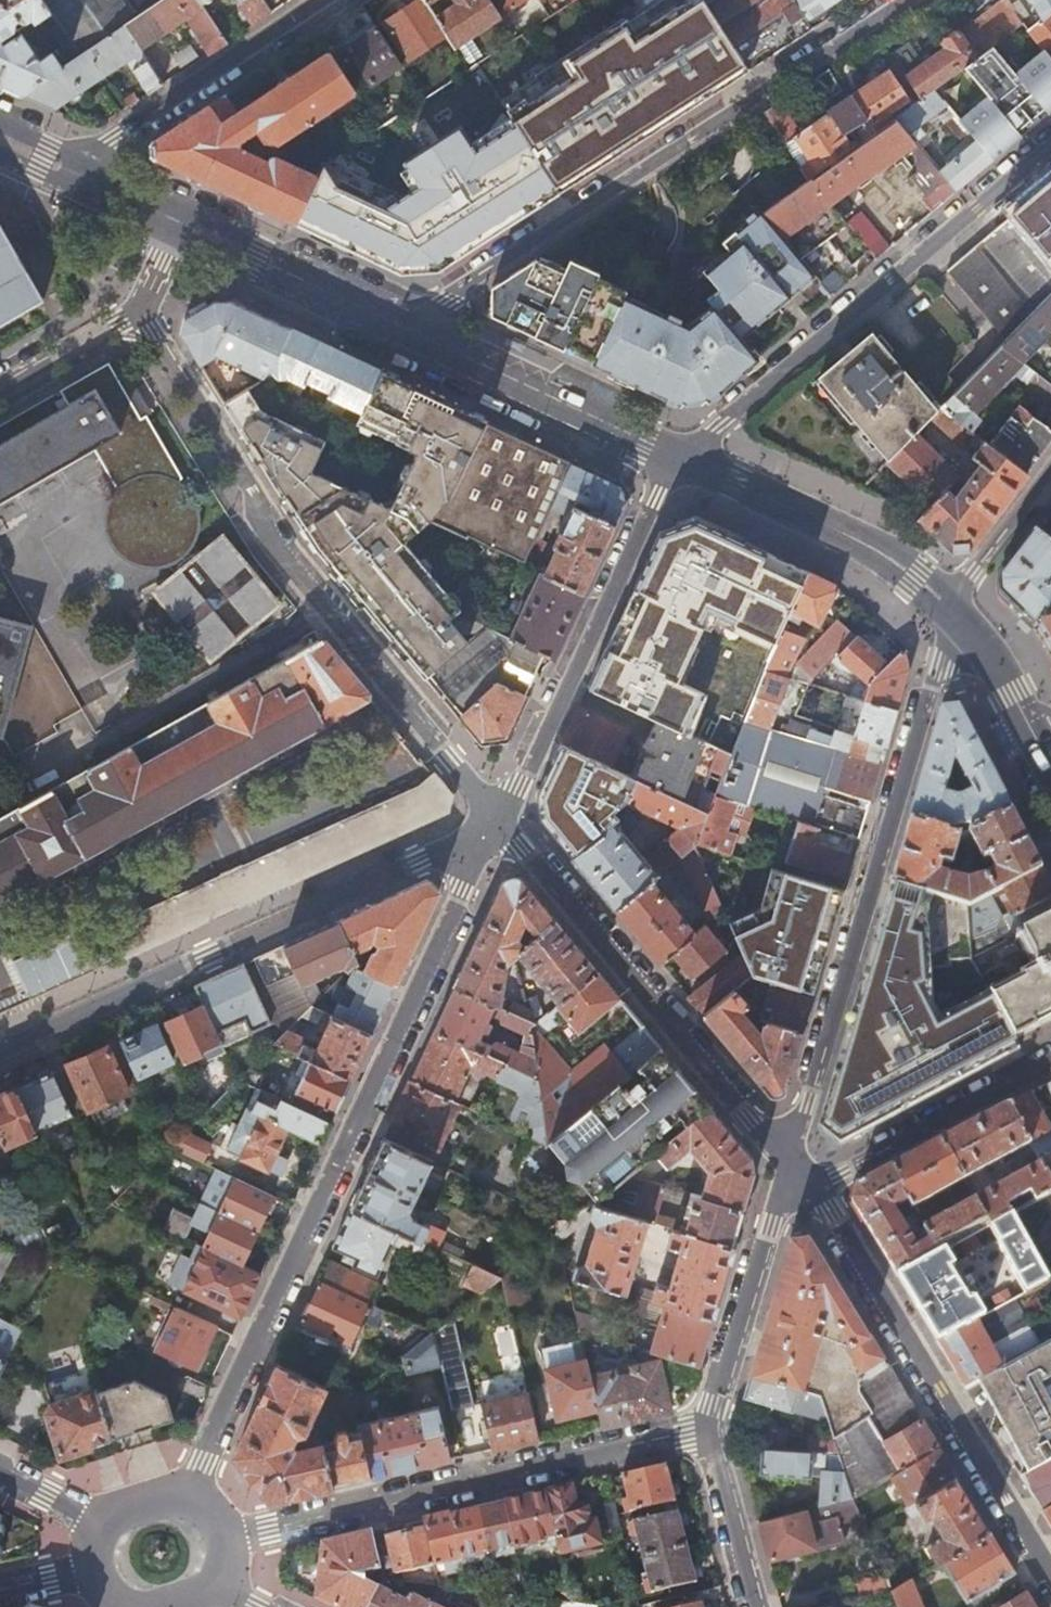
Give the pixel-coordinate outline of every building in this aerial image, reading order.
[(6,45),(3,40),(15,32),(12,27),(17,25),(19,28),(22,28),(29,23),(32,27),(46,18),(49,21),(54,18),(42,0),(0,0),(0,85),(22,96),(80,56),(58,22),(49,28),(64,49),(63,54),(59,57),(55,51),(41,60),(23,33),(6,45)] [(54,18),(58,22),(80,56),(124,27),(134,20),(121,0),(42,0),(54,18)] [(202,7),(197,0),(163,0),(134,20),(124,27),(140,50),(184,20),(209,54),(228,42),(211,18),(202,7)] [(272,13),(263,0),(245,0),(241,3),(255,24),(272,13)] [(447,35),(436,18),(427,5),(424,0),(419,0),(385,22),(410,60),(447,35)] [(500,15),(490,0),(453,0),(456,5),(436,18),(447,35),(454,45),(500,15)] [(525,0),(498,0),(506,13),(525,0)] [(748,71),(703,0),(574,0),(572,1),(550,15),(542,20),(556,41),(614,133),(626,150),(686,111),(748,71)] [(794,0),(703,0),(748,71),(776,53),(813,30),(808,22),(794,0)] [(808,22),(809,21),(812,24),(825,15),(823,12),(841,0),(794,0),(808,22)] [(1028,2),(1033,3),(1043,17),(1050,11),(1050,0),(1027,0),(1028,2)] [(909,37),(888,51),(899,66),(914,90),(920,99),(933,89),(956,73),(977,57),(1025,23),(1009,1),(977,24),(973,19),(942,41),(945,46),(923,61),(909,37)] [(228,42),(240,33),(223,10),(211,18),(228,42)] [(1043,17),(1028,28),(1050,54),(1050,11),(1043,17)] [(537,24),(476,63),(495,94),(506,110),(530,149),(558,193),(589,173),(626,150),(614,133),(556,41),(542,20),(537,24)] [(403,64),(374,21),(344,41),(373,84),(403,64)] [(1028,28),(1025,23),(977,57),(956,73),(933,89),(946,104),(977,140),(994,160),(1016,142),(1021,138),(1015,132),(1048,103),(1050,106),(1050,54),(1028,28)] [(140,50),(124,27),(80,56),(22,96),(55,111),(127,63),(149,94),(164,84),(140,50)] [(157,158),(296,224),(318,177),(274,156),(271,157),(269,161),(241,148),(240,141),(259,129),(266,140),(278,143),(311,122),(317,131),(334,120),(328,111),(356,92),(330,52),(239,113),(227,94),(212,104),(156,141),(157,158)] [(914,90),(899,66),(890,72),(906,95),(914,90)] [(841,90),(828,71),(821,75),(809,83),(830,111),(828,113),(842,134),(851,128),(861,142),(875,132),(852,96),(838,106),(831,96),(841,90)] [(896,117),(920,99),(914,90),(906,95),(890,72),(852,96),(875,132),(879,129),(896,117)] [(946,104),(933,89),(920,99),(896,117),(909,132),(946,104)] [(124,101),(128,108),(140,100),(135,93),(124,101)] [(442,268),(511,223),(494,196),(482,179),(453,133),(428,94),(404,110),(475,217),(429,247),(442,268)] [(496,170),(530,149),(506,110),(495,94),(465,113),(469,120),(465,122),(467,125),(472,132),(496,170)] [(807,181),(810,179),(851,149),(842,134),(828,113),(796,134),(791,129),(795,126),(780,102),(764,112),(775,130),(776,131),(783,143),(792,136),(813,165),(802,174),(807,181)] [(369,132),(378,126),(370,114),(361,119),(369,132)] [(909,132),(896,117),(879,129),(875,132),(861,142),(857,145),(851,149),(810,179),(831,203),(872,174),(870,171),(876,167),(877,169),(911,145),(919,155),(919,170),(912,176),(928,195),(948,179),(940,170),(909,132)] [(482,179),(496,170),(472,132),(467,125),(453,133),(482,179)] [(296,224),(322,236),(368,138),(363,136),(325,161),(318,177),(296,224)] [(994,160),(977,140),(940,170),(948,179),(958,191),(972,179),(994,160)] [(436,216),(427,200),(403,165),(367,188),(400,239),(436,216)] [(1043,175),(1050,185),(1050,168),(1043,175)] [(1006,206),(1013,213),(1036,240),(1050,227),(1050,185),(1043,175),(1025,190),(1006,206)] [(802,258),(848,224),(831,203),(810,179),(807,181),(764,212),(784,236),(802,258)] [(511,223),(526,213),(509,187),(494,196),(511,223)] [(703,404),(756,360),(739,339),(815,274),(802,258),(784,236),(764,212),(760,207),(723,238),(735,251),(710,272),(722,286),(710,296),(714,303),(692,323),(682,322),(623,295),(626,288),(599,275),(601,269),(572,256),(566,269),(538,257),(513,273),(492,286),(489,314),(688,407),(703,404)] [(863,208),(847,218),(873,258),(889,248),(863,208)] [(1013,213),(946,269),(1007,341),(1040,308),(1050,297),(1050,258),(1036,240),(1013,213)] [(43,302),(0,225),(0,326),(43,302)] [(1036,240),(1050,258),(1050,227),(1036,240)] [(58,288),(47,294),(58,313),(68,307),(58,288)] [(1040,308),(1050,317),(1050,297),(1040,308)] [(269,372),(289,329),(231,302),(214,302),(199,311),(184,320),(180,336),(199,366),(217,356),(264,378),(269,372)] [(1007,341),(1002,346),(1023,361),(1050,334),(1050,317),(1040,308),(1007,341)] [(381,372),(289,329),(269,372),(278,380),(290,380),(298,385),(296,391),(301,393),(305,384),(313,388),(310,397),(326,404),(329,399),(361,414),(381,372)] [(820,376),(889,460),(917,432),(929,420),(939,410),(872,332),(820,376)] [(1023,361),(1002,346),(941,408),(971,431),(982,417),(975,411),(1000,385),(1023,361)] [(1028,364),(1023,361),(1000,385),(1004,389),(1017,375),(1028,364)] [(105,364),(61,390),(57,392),(65,406),(0,443),(0,501),(94,447),(119,491),(112,501),(110,507),(108,513),(108,519),(108,526),(110,533),(112,540),(116,547),(122,554),(128,558),(134,562),(142,565),(150,566),(157,566),(165,564),(172,562),(178,558),(182,563),(179,567),(175,572),(172,579),(169,589),(168,600),(169,611),(172,618),(176,625),(180,632),(186,637),(192,641),(196,644),(206,647),(217,649),(227,648),(237,645),(242,643),(249,638),(254,634),(258,628),(262,622),(266,612),(268,604),(268,594),(266,585),(262,575),(257,567),(249,559),(240,554),(231,550),(221,549),(211,549),(200,552),(192,556),(187,550),(191,546),(195,538),(197,531),(199,524),(199,516),(198,509),(195,502),(191,495),(186,489),(179,484),(183,477),(172,472),(170,468),(175,465),(145,417),(139,421),(125,399),(126,398),(105,364)] [(1028,364),(1017,375),(1029,384),(1025,389),(1050,408),(1050,382),(1028,364)] [(487,421),(381,372),(361,414),(356,424),(415,452),(390,506),(312,469),(326,438),(263,409),(250,389),(224,405),(272,481),(314,546),(336,573),(400,650),(424,678),(428,674),(465,641),(448,620),(457,612),(461,609),(407,541),(429,520),(447,501),(476,442),(487,421)] [(135,393),(126,398),(125,399),(139,421),(145,417),(149,415),(135,393)] [(1027,473),(1042,453),(1050,441),(1050,428),(1019,405),(988,444),(1027,473)] [(941,408),(939,410),(929,420),(965,447),(975,434),(971,431),(941,408)] [(511,432),(487,421),(476,442),(447,501),(429,520),(466,538),(468,535),(523,564),(536,538),(550,508),(572,461),(519,436),(511,432)] [(930,505),(919,516),(953,549),(969,547),(1001,506),(1027,473),(988,444),(984,440),(971,457),(979,463),(954,494),(949,489),(961,477),(960,475),(917,432),(889,460),(886,463),(930,505)] [(622,485),(572,461),(550,508),(564,515),(557,533),(559,534),(553,547),(556,549),(544,574),(584,593),(627,500),(622,485)] [(1034,534),(1050,548),(1050,511),(1050,513),(1034,534)] [(809,573),(760,550),(682,513),(667,519),(640,577),(588,687),(656,719),(696,738),(730,755),(744,721),(754,697),(764,669),(782,630),(788,618),(809,573)] [(223,534),(200,552),(211,549),(221,549),(231,550),(240,554),(223,534)] [(1035,630),(1050,622),(1050,548),(1034,534),(999,578),(999,594),(1035,630)] [(536,538),(523,564),(532,569),(544,543),(536,538)] [(153,591),(169,611),(168,600),(169,589),(172,579),(175,572),(153,591)] [(553,659),(584,593),(544,574),(540,572),(510,638),(542,654),(553,659)] [(838,586),(809,573),(788,618),(792,620),(795,615),(820,626),(840,588),(838,586)] [(262,622),(258,628),(284,607),(266,585),(268,594),(268,604),(266,612),(262,622)] [(448,620),(465,641),(483,625),(457,612),(448,620)] [(858,635),(859,634),(843,618),(799,663),(814,679),(837,656),(858,635)] [(1035,630),(1050,656),(1050,622),(1035,630)] [(16,660),(21,640),(12,638),(15,627),(0,623),(0,655),(16,660)] [(465,641),(428,674),(473,729),(483,740),(504,739),(542,654),(510,638),(483,625),(465,641)] [(804,638),(782,630),(764,669),(786,676),(804,638)] [(904,652),(902,650),(888,663),(858,635),(837,656),(862,677),(850,695),(897,709),(909,669),(904,652)] [(322,640),(209,703),(0,820),(0,901),(365,698),(366,693),(342,665),(322,640)] [(213,665),(237,645),(227,648),(217,649),(206,647),(196,644),(213,665)] [(16,660),(0,655),(0,717),(16,660)] [(764,669),(754,697),(744,721),(770,728),(789,677),(786,676),(764,669)] [(886,746),(897,709),(850,695),(847,694),(843,703),(855,707),(854,710),(862,713),(855,734),(886,746)] [(909,820),(952,832),(952,825),(970,824),(971,830),(1010,808),(958,707),(941,709),(909,820)] [(594,758),(611,766),(627,730),(578,708),(562,744),(594,758)] [(729,758),(730,755),(696,738),(656,719),(631,775),(637,778),(708,810),(714,794),(729,758)] [(770,728),(744,721),(730,755),(729,758),(757,766),(763,748),(779,753),(785,733),(779,731),(770,728)] [(782,724),(779,731),(785,733),(848,752),(881,762),(886,746),(855,734),(837,728),(834,735),(788,722),(787,726),(782,724)] [(620,817),(614,811),(608,817),(585,797),(588,790),(575,783),(582,771),(586,772),(594,758),(562,744),(536,798),(537,813),(557,837),(573,856),(614,822),(620,817)] [(870,798),(881,762),(848,752),(840,777),(838,783),(830,780),(828,786),(870,798)] [(757,766),(729,758),(714,794),(735,800),(773,811),(780,789),(825,803),(824,805),(865,817),(870,798),(828,786),(757,766)] [(838,783),(840,777),(832,774),(830,780),(838,783)] [(451,796),(434,775),(419,788),(112,928),(126,957),(446,812),(451,796)] [(695,843),(708,810),(637,778),(626,800),(614,811),(620,817),(630,808),(632,803),(673,823),(675,820),(683,823),(679,832),(675,829),(667,838),(672,845),(665,852),(660,846),(652,852),(648,847),(640,853),(614,822),(573,856),(596,884),(616,908),(651,879),(679,856),(695,843)] [(819,825),(824,805),(825,803),(780,789),(773,811),(798,818),(819,825)] [(735,800),(714,794),(708,810),(695,843),(730,853),(737,832),(726,829),(735,800)] [(1041,867),(1010,808),(971,830),(963,835),(966,839),(971,837),(985,864),(990,861),(993,867),(998,869),(986,876),(969,880),(937,870),(941,861),(950,863),(960,834),(952,832),(909,820),(890,882),(922,892),(968,907),(1000,889),(1041,867)] [(847,879),(859,836),(819,825),(798,818),(785,861),(847,879)] [(716,890),(695,843),(679,856),(699,899),(716,890)] [(1041,867),(1000,889),(1015,917),(1050,897),(1050,887),(1041,867)] [(832,929),(844,887),(790,871),(788,878),(796,881),(787,916),(832,929)] [(504,960),(513,953),(518,950),(554,921),(519,879),(503,880),(454,985),(505,1009),(507,1003),(500,999),(504,960)] [(695,931),(651,879),(616,908),(660,961),(671,951),(695,931)] [(366,969),(397,983),(438,893),(427,880),(340,919),(355,951),(368,943),(370,940),(374,938),(376,942),(381,944),(378,949),(373,953),(366,969)] [(922,892),(890,882),(876,931),(908,940),(922,892)] [(1000,889),(968,907),(970,940),(971,959),(990,949),(1050,917),(1050,897),(1015,917),(1000,889)] [(723,907),(716,890),(699,899),(708,919),(723,907)] [(990,949),(971,959),(980,977),(992,970),(995,976),(1005,971),(1011,980),(989,993),(1013,1040),(1050,1020),(1050,917),(990,949)] [(297,971),(312,1005),(321,996),(314,980),(324,975),(325,972),(333,971),(336,968),(338,968),(344,966),(348,969),(354,963),(357,964),(360,962),(355,951),(340,919),(285,944),(297,971)] [(561,1003),(597,973),(577,949),(554,921),(518,950),(561,1003)] [(112,960),(96,924),(14,962),(30,998),(112,960)] [(703,924),(695,931),(671,951),(694,978),(726,950),(703,924)] [(908,940),(876,931),(865,968),(896,978),(900,965),(914,969),(917,958),(904,954),(908,940)] [(813,992),(825,951),(784,939),(773,979),(813,992)] [(285,944),(254,958),(267,985),(297,971),(285,944)] [(753,972),(743,952),(691,997),(705,1014),(736,987),(753,972)] [(980,977),(971,959),(950,985),(959,1001),(985,987),(980,977)] [(245,962),(196,984),(205,1005),(223,1045),(271,1024),(245,962)] [(334,1015),(373,1033),(397,983),(366,969),(358,965),(349,984),(358,988),(349,1008),(339,1003),(334,1015)] [(763,976),(753,972),(736,987),(743,995),(763,976)] [(548,1142),(661,1050),(643,1028),(612,1054),(604,1045),(570,1073),(541,1036),(556,1024),(552,1018),(562,1010),(579,1032),(619,1000),(597,973),(561,1003),(536,1023),(531,1027),(537,1077),(545,1144),(548,1142)] [(801,1031),(813,992),(773,979),(761,1016),(764,1020),(801,1031)] [(930,1003),(861,983),(850,1019),(891,1031),(893,1023),(920,1030),(924,1027),(930,1003)] [(531,1027),(536,1023),(505,1009),(454,985),(434,1029),(537,1077),(531,1027)] [(785,1087),(801,1031),(764,1020),(762,1026),(756,1026),(739,1008),(744,1004),(747,1006),(750,1003),(743,995),(736,987),(705,1014),(717,1029),(769,1091),(785,1087)] [(166,1023),(183,1062),(223,1045),(205,1005),(166,1023)] [(312,1059),(352,1077),(373,1033),(334,1015),(323,1010),(320,1018),(329,1023),(316,1049),(304,1044),(299,1054),(312,1059)] [(971,1075),(1004,1058),(984,1019),(956,1033),(952,1026),(947,1029),(950,1036),(971,1075)] [(880,1034),(848,1024),(835,1070),(862,1093),(874,1053),(880,1034)] [(133,1065),(138,1076),(173,1060),(157,1026),(139,1034),(138,1032),(121,1039),(123,1043),(133,1065)] [(537,1077),(434,1029),(410,1080),(456,1102),(468,1076),(465,1074),(467,1069),(470,1071),(473,1065),(477,1070),(522,1091),(519,1097),(514,1117),(516,1122),(531,1126),(537,1127),(532,1138),(545,1144),(537,1077)] [(917,1064),(909,1048),(905,1041),(880,1034),(874,1053),(893,1079),(917,1064)] [(971,1075),(950,1036),(938,1043),(933,1035),(909,1048),(917,1064),(933,1095),(971,1075)] [(120,1072),(133,1065),(123,1043),(110,1049),(108,1046),(70,1064),(90,1109),(95,1107),(98,1112),(125,1099),(122,1094),(128,1091),(120,1072)] [(654,1150),(708,1106),(686,1080),(661,1050),(548,1142),(563,1159),(565,1175),(580,1180),(596,1199),(609,1187),(626,1174),(654,1150)] [(230,1062),(238,1079),(249,1068),(251,1066),(243,1059),(238,1058),(230,1062)] [(301,1096),(296,1106),(315,1114),(319,1105),(336,1113),(352,1077),(312,1059),(297,1091),(297,1095),(301,1096)] [(933,1095),(917,1064),(893,1079),(865,1096),(891,1118),(933,1095)] [(238,1079),(258,1089),(263,1080),(262,1075),(249,1068),(238,1079)] [(862,1093),(835,1070),(815,1139),(821,1145),(828,1151),(891,1118),(865,1096),(862,1093)] [(19,1086),(39,1130),(72,1115),(52,1071),(19,1086)] [(238,1079),(170,1146),(186,1154),(209,1131),(212,1134),(258,1089),(238,1079)] [(410,1080),(393,1118),(420,1131),(417,1137),(437,1147),(458,1104),(458,1103),(456,1102),(410,1080)] [(1039,1087),(1042,1092),(1046,1089),(1050,1097),(1050,1081),(1039,1087)] [(39,1130),(19,1086),(0,1095),(0,1133),(1,1134),(5,1145),(39,1130)] [(1028,1093),(1007,1105),(1029,1144),(1040,1163),(1050,1184),(1050,1134),(1028,1093)] [(288,1126),(322,1142),(332,1122),(315,1114),(296,1106),(280,1099),(276,1107),(258,1098),(253,1110),(263,1115),(258,1125),(242,1118),(227,1150),(268,1170),(288,1126)] [(469,1110),(479,1114),(484,1102),(475,1098),(469,1110)] [(1029,1144),(1007,1105),(941,1140),(963,1180),(1029,1144)] [(709,1171),(701,1196),(742,1208),(753,1171),(750,1156),(732,1135),(708,1106),(654,1150),(661,1158),(666,1165),(689,1148),(709,1171)] [(0,1134),(0,1170),(14,1164),(5,1145),(1,1134),(0,1134)] [(552,1194),(545,1144),(532,1138),(530,1137),(515,1168),(522,1185),(552,1199),(552,1194)] [(351,1207),(399,1229),(422,1240),(430,1223),(413,1215),(411,1207),(433,1161),(384,1138),(351,1207)] [(963,1180),(941,1140),(890,1167),(913,1208),(944,1190),(947,1195),(952,1193),(949,1188),(963,1180)] [(637,1177),(661,1158),(654,1150),(626,1174),(637,1177)] [(1050,1193),(1050,1184),(1040,1163),(974,1199),(989,1226),(1011,1215),(1050,1193)] [(913,1208),(890,1167),(857,1184),(851,1201),(878,1245),(898,1277),(938,1255),(923,1227),(913,1208)] [(742,1208),(701,1196),(690,1193),(681,1220),(655,1212),(664,1185),(637,1177),(626,1174),(609,1187),(620,1191),(615,1210),(646,1219),(672,1227),(731,1245),(742,1208)] [(237,1178),(220,1212),(258,1230),(274,1195),(237,1178)] [(1011,1215),(1047,1281),(1050,1278),(1050,1193),(1011,1215)] [(552,1199),(556,1231),(585,1208),(580,1201),(561,1194),(552,1194),(552,1199)] [(974,1235),(989,1226),(974,1199),(923,1227),(938,1255),(946,1250),(959,1243),(974,1235)] [(220,1212),(200,1203),(193,1219),(175,1210),(166,1229),(184,1238),(191,1223),(211,1233),(204,1247),(242,1265),(258,1230),(220,1212)] [(625,1291),(646,1219),(615,1210),(593,1203),(589,1215),(596,1224),(585,1261),(574,1265),(571,1275),(625,1291)] [(351,1207),(333,1247),(355,1258),(352,1265),(377,1277),(399,1229),(351,1207)] [(1047,1281),(1011,1215),(989,1226),(998,1243),(995,1244),(1023,1293),(1047,1281)] [(430,1223),(422,1240),(436,1247),(444,1230),(430,1223)] [(710,1317),(731,1245),(672,1227),(667,1245),(679,1249),(668,1286),(656,1282),(650,1299),(667,1304),(710,1317)] [(818,1394),(821,1403),(885,1364),(817,1252),(807,1235),(790,1238),(750,1373),(808,1391),(818,1394)] [(980,1247),(974,1235),(959,1243),(966,1255),(980,1247)] [(204,1247),(203,1247),(197,1261),(183,1254),(169,1283),(241,1316),(261,1274),(242,1265),(204,1247)] [(946,1250),(938,1255),(898,1277),(919,1312),(937,1341),(984,1315),(973,1297),(968,1299),(947,1264),(952,1261),(946,1250)] [(14,1253),(0,1253),(0,1280),(14,1253)] [(318,1279),(371,1304),(380,1283),(327,1259),(318,1279)] [(517,1263),(500,1277),(507,1306),(525,1302),(517,1263)] [(464,1283),(482,1292),(500,1277),(473,1264),(464,1283)] [(482,1292),(433,1333),(438,1358),(454,1354),(453,1347),(468,1343),(467,1336),(480,1332),(479,1326),(494,1321),(493,1315),(508,1311),(507,1306),(500,1277),(482,1292)] [(1047,1281),(1023,1293),(1012,1300),(997,1308),(984,1315),(937,1341),(953,1367),(965,1387),(982,1378),(1040,1347),(1024,1319),(1050,1305),(1050,1278),(1047,1281)] [(318,1279),(298,1322),(351,1348),(364,1318),(371,1304),(318,1279)] [(997,1308),(1012,1300),(1007,1291),(992,1299),(997,1308)] [(624,1313),(633,1315),(638,1296),(630,1293),(624,1313)] [(643,1318),(649,1299),(638,1296),(633,1315),(643,1318)] [(219,1327),(163,1302),(161,1308),(172,1314),(156,1348),(199,1368),(219,1327)] [(385,1311),(371,1304),(364,1318),(379,1325),(385,1311)] [(696,1363),(710,1317),(667,1304),(663,1318),(660,1318),(650,1349),(659,1352),(696,1363)] [(601,1324),(576,1315),(579,1328),(600,1334),(601,1324)] [(6,1360),(21,1332),(2,1322),(0,1325),(0,1357),(6,1360)] [(578,1350),(574,1332),(563,1334),(567,1352),(578,1350)] [(433,1333),(404,1357),(407,1372),(440,1364),(438,1358),(433,1333)] [(1040,1347),(982,1378),(1031,1470),(1043,1464),(1050,1459),(1050,1404),(1040,1384),(1050,1378),(1050,1341),(1040,1347)] [(278,1364),(308,1379),(313,1365),(310,1358),(286,1347),(278,1364)] [(590,1379),(584,1352),(578,1354),(580,1361),(546,1370),(556,1418),(597,1408),(590,1379)] [(691,1380),(696,1363),(659,1352),(655,1363),(637,1368),(636,1365),(630,1362),(621,1364),(633,1417),(667,1409),(658,1370),(691,1380)] [(42,1374),(51,1405),(55,1403),(54,1399),(58,1390),(94,1380),(87,1360),(42,1374)] [(352,1399),(308,1379),(278,1364),(236,1454),(273,1501),(370,1478),(359,1430),(349,1434),(348,1431),(345,1430),(337,1432),(335,1436),(336,1440),(296,1449),(291,1443),(296,1433),(304,1432),(321,1396),(355,1411),(352,1399)] [(600,1425),(633,1417),(621,1364),(613,1365),(609,1371),(610,1374),(590,1379),(597,1408),(600,1425)] [(821,1403),(837,1454),(851,1499),(889,1475),(936,1447),(919,1420),(883,1442),(852,1389),(885,1364),(821,1403)] [(905,1397),(885,1364),(852,1389),(883,1442),(919,1420),(905,1397)] [(750,1373),(742,1397),(790,1411),(795,1395),(806,1398),(808,1391),(750,1373)] [(176,1390),(202,1401),(209,1385),(188,1376),(181,1379),(176,1390)] [(518,1394),(518,1378),(480,1377),(480,1393),(518,1394)] [(91,1444),(112,1437),(97,1391),(94,1380),(58,1390),(54,1399),(55,1403),(51,1405),(47,1413),(61,1457),(92,1448),(91,1444)] [(97,1391),(112,1437),(175,1419),(168,1395),(135,1380),(97,1391)] [(481,1403),(492,1450),(537,1440),(526,1392),(481,1403)] [(359,1430),(370,1478),(450,1460),(437,1407),(393,1417),(392,1410),(386,1411),(387,1417),(358,1424),(359,1430)] [(828,1450),(831,1437),(809,1431),(805,1444),(828,1450)] [(936,1447),(889,1475),(908,1505),(955,1478),(936,1447)] [(837,1454),(762,1449),(760,1473),(820,1477),(819,1507),(834,1503),(851,1499),(837,1454)] [(1043,1464),(1050,1480),(1050,1459),(1043,1464)] [(1043,1464),(1031,1470),(1019,1476),(1029,1493),(1050,1481),(1050,1480),(1043,1464)] [(666,1465),(620,1475),(626,1500),(621,1501),(625,1514),(675,1503),(666,1465)] [(926,1546),(935,1563),(940,1560),(987,1531),(972,1506),(955,1478),(908,1505),(903,1509),(909,1518),(919,1512),(924,1520),(930,1517),(935,1524),(930,1527),(935,1534),(939,1531),(942,1536),(926,1546)] [(1029,1493),(1038,1507),(1042,1513),(1050,1508),(1050,1481),(1029,1493)] [(570,1487),(545,1493),(555,1539),(559,1554),(576,1550),(578,1556),(600,1550),(593,1524),(585,1525),(584,1519),(587,1515),(584,1505),(574,1507),(570,1487)] [(503,1502),(513,1547),(513,1550),(555,1539),(545,1493),(503,1502)] [(476,1509),(487,1553),(513,1547),(503,1502),(476,1509)] [(620,1530),(613,1503),(598,1507),(604,1533),(620,1530)] [(834,1503),(819,1507),(759,1522),(768,1560),(843,1540),(834,1503)] [(1042,1513),(1050,1528),(1050,1508),(1042,1513)] [(449,1515),(460,1560),(487,1553),(476,1509),(449,1515)] [(636,1537),(642,1558),(687,1547),(677,1511),(627,1524),(631,1538),(636,1537)] [(425,1529),(434,1566),(460,1560),(449,1515),(423,1521),(425,1529)] [(387,1529),(370,1533),(380,1570),(387,1568),(387,1567),(392,1565),(395,1575),(434,1566),(425,1529),(389,1538),(387,1529)] [(966,1602),(1012,1573),(1004,1559),(987,1531),(940,1560),(966,1602)] [(323,1544),(316,1599),(331,1606),(367,1606),(377,1587),(365,1581),(365,1573),(380,1570),(370,1533),(323,1544)] [(687,1547),(642,1558),(647,1580),(642,1581),(645,1595),(696,1582),(687,1547)] [(930,1566),(890,1590),(897,1606),(954,1606),(930,1566)] [(857,1598),(890,1590),(883,1573),(853,1581),(857,1598)] [(567,1588),(570,1603),(580,1604),(576,1586),(567,1588)] [(367,1606),(428,1606),(430,1602),(415,1594),(410,1604),(377,1587),(367,1606)] [(1032,1605),(1024,1591),(997,1606),(1033,1606),(1032,1605)]
